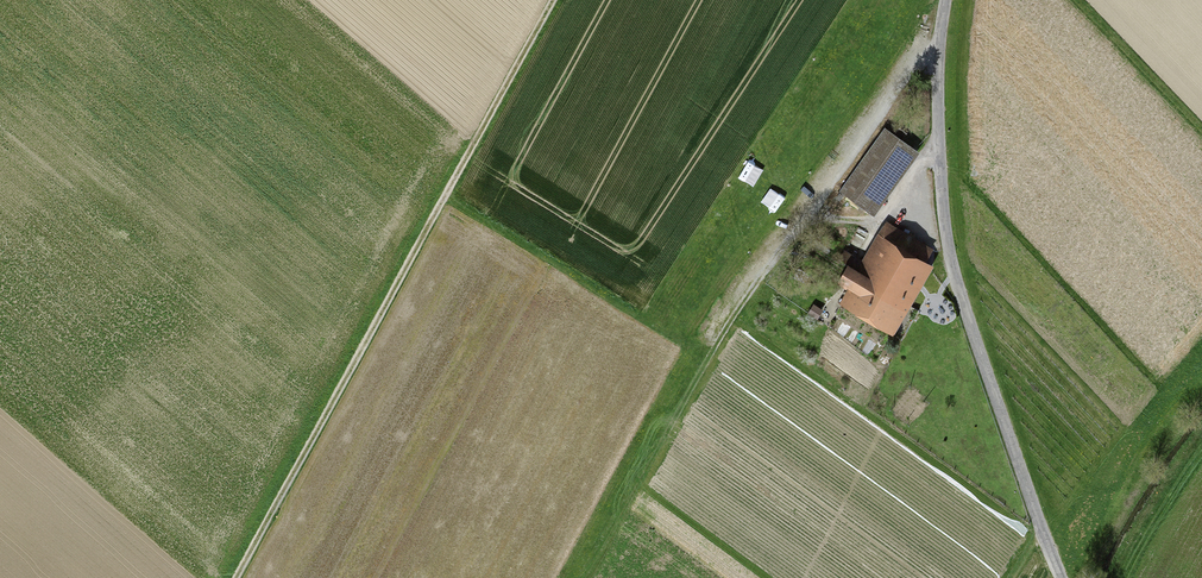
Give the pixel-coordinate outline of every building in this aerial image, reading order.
[(917,153),(882,129),(839,192),(874,215),(917,153)] [(936,259),(881,227),(839,300),(894,331),(936,259)]
